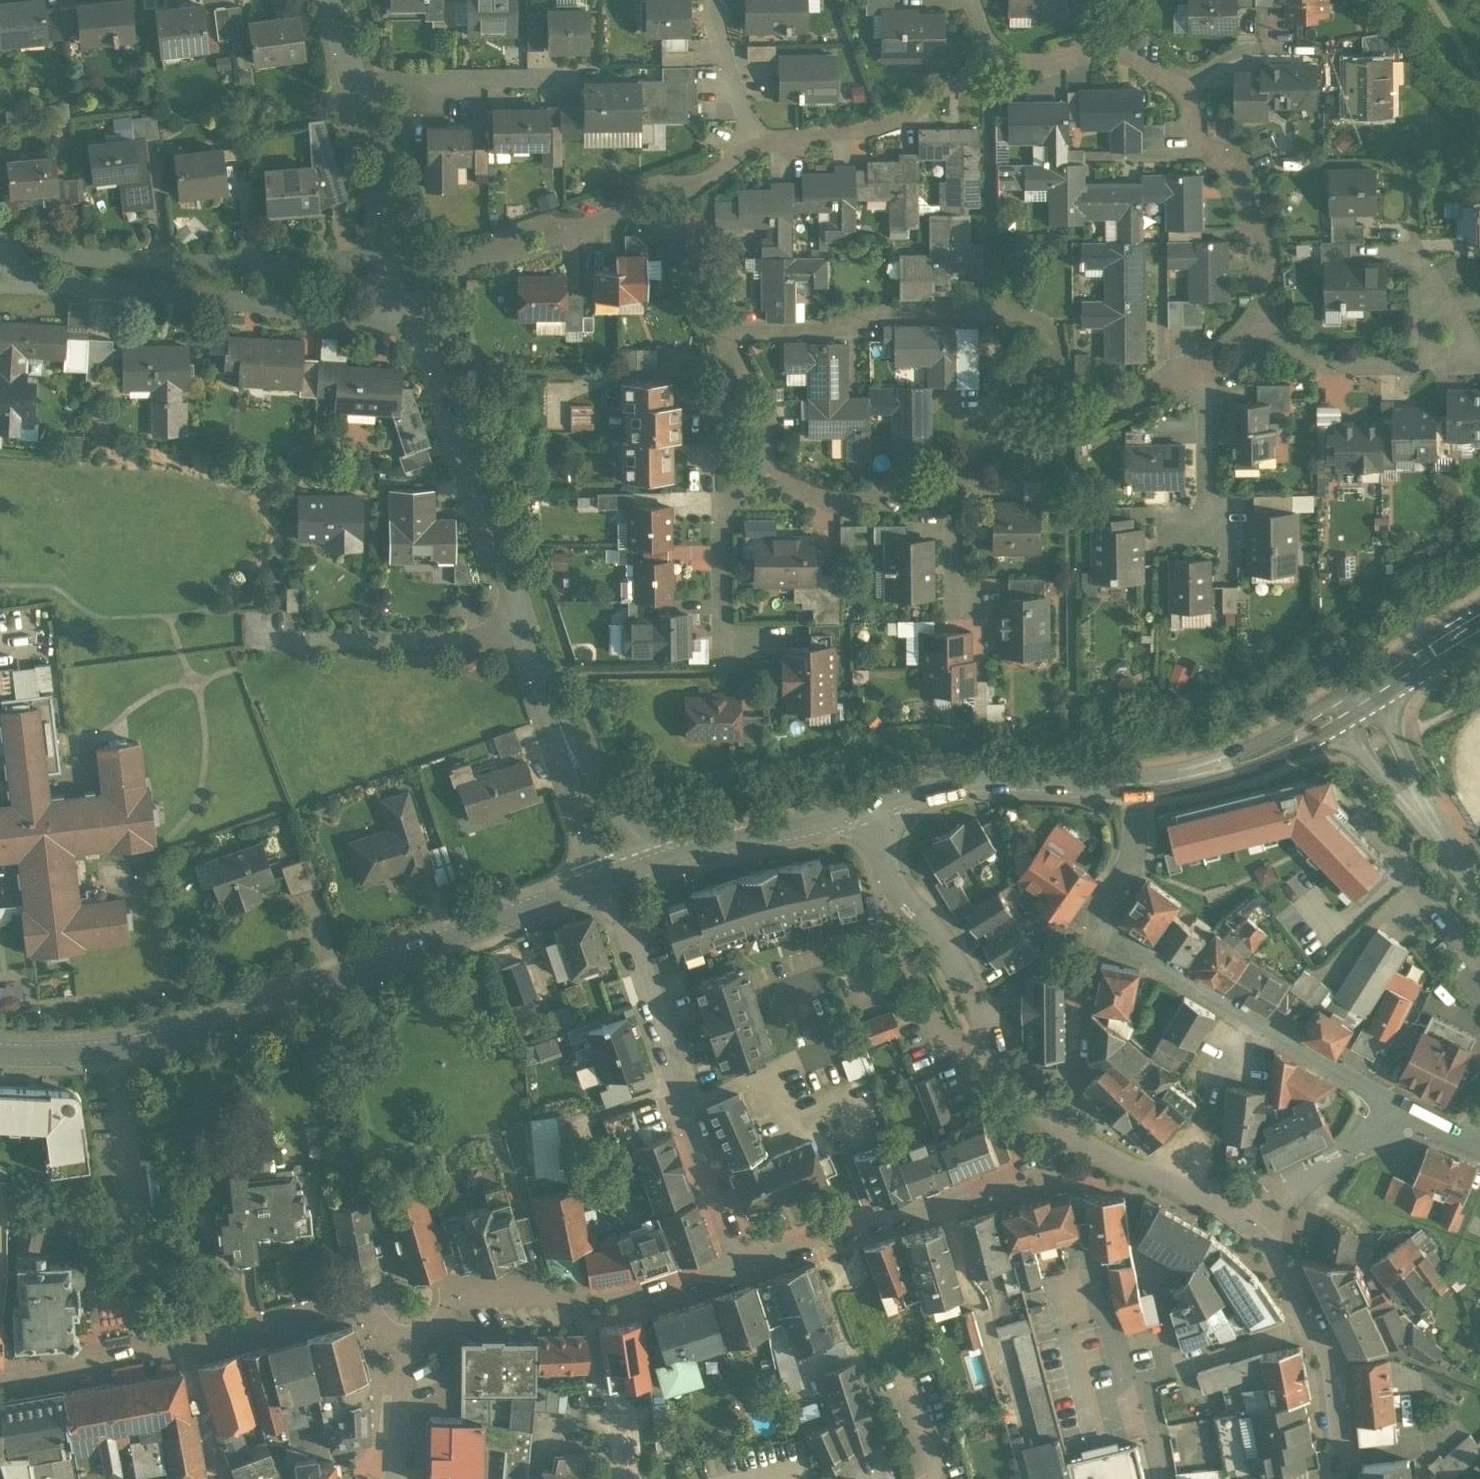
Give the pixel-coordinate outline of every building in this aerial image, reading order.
[(0,3),(0,30),(1,43),(63,37),(62,33),(62,31),(48,32),(45,8),(44,0),(32,0),(0,3)] [(78,4),(81,30),(82,39),(114,36),(114,41),(118,41),(118,37),(135,35),(131,0),(114,0),(78,4)] [(395,5),(391,5),(391,7),(426,6),(426,16),(432,16),(441,16),(441,0),(395,0),(395,5)] [(441,16),(432,16),(432,25),(455,25),(455,0),(441,0),(441,16)] [(467,25),(468,25),(495,24),(495,30),(515,29),(515,0),(467,0),(467,25)] [(687,0),(647,0),(648,31),(688,30),(687,0)] [(747,29),(785,29),(785,34),(789,34),(789,22),(805,22),(805,0),(746,0),(747,29)] [(866,13),(882,13),(882,11),(894,11),(894,0),(866,0),(866,13)] [(1008,23),(1010,23),(1010,6),(1021,6),(1021,11),(1065,11),(1065,15),(1066,15),(1066,0),(1009,0),(1008,23)] [(1191,29),(1237,29),(1237,3),(1237,0),(1190,0),(1191,29)] [(1289,17),(1310,17),(1310,12),(1328,12),(1328,0),(1289,0),(1289,17)] [(78,4),(60,6),(62,31),(62,33),(81,30),(78,4)] [(204,4),(156,9),(161,52),(188,49),(188,51),(209,48),(204,4)] [(60,6),(45,8),(48,32),(62,31),(60,6)] [(241,6),(227,8),(230,28),(243,27),(241,6)] [(227,8),(214,9),(218,39),(231,38),(230,28),(227,8)] [(586,10),(548,10),(549,49),(587,49),(586,10)] [(894,11),(882,11),(882,13),(887,13),(887,36),(882,36),(882,58),(914,57),(914,55),(942,55),(942,57),(943,57),(943,15),(905,16),(905,11),(894,11)] [(299,13),(247,20),(252,60),(258,59),(257,54),(284,50),(284,56),(305,53),(299,13)] [(543,13),(527,13),(527,49),(543,49),(543,13)] [(1387,30),(1362,35),(1363,59),(1390,58),(1390,61),(1400,61),(1400,46),(1387,30)] [(775,44),(747,44),(747,59),(775,58),(775,44)] [(697,47),(665,47),(665,65),(697,64),(697,47)] [(836,55),(780,56),(781,98),(798,98),(799,102),(803,102),(803,91),(836,91),(836,55)] [(1363,59),(1346,59),(1346,114),(1390,113),(1390,61),(1390,58),(1363,59)] [(668,74),(668,78),(640,79),(640,81),(641,120),(688,119),(688,110),(697,110),(697,64),(665,65),(665,74),(668,74)] [(1314,65),(1265,66),(1265,72),(1238,73),(1238,116),(1267,116),(1267,104),(1315,103),(1314,65)] [(640,81),(584,82),(585,105),(585,121),(585,124),(641,123),(640,81)] [(1142,89),(1081,90),(1081,91),(1082,125),(1082,126),(1112,126),(1112,122),(1112,148),(1106,148),(1106,150),(1142,150),(1142,136),(1142,122),(1142,89)] [(1081,91),(1067,91),(1067,102),(1068,125),(1082,125),(1081,91)] [(1067,102),(1008,103),(1008,115),(1008,139),(1046,139),(1046,162),(1042,162),(1042,163),(1068,162),(1068,125),(1067,102)] [(41,104),(5,108),(7,123),(43,120),(41,104)] [(549,109),(550,146),(544,146),(544,163),(560,162),(560,132),(560,105),(547,104),(547,109),(549,109)] [(585,105),(560,105),(560,132),(585,131),(585,124),(585,121),(585,105)] [(547,109),(509,110),(509,146),(544,146),(550,146),(549,109),(547,109)] [(504,110),(488,110),(488,147),(505,147),(504,110)] [(156,114),(141,116),(144,138),(148,138),(159,137),(156,114)] [(1008,115),(995,115),(995,139),(1008,139),(1008,115)] [(346,195),(324,120),(308,122),(311,165),(316,165),(319,197),(346,195)] [(1165,136),(1165,121),(1142,122),(1142,136),(1165,136)] [(472,128),(429,128),(430,186),(456,186),(455,161),(472,160),(472,128)] [(929,129),(918,130),(918,153),(918,155),(930,155),(929,129)] [(976,129),(929,129),(930,155),(948,155),(948,179),(940,180),(940,212),(965,212),(965,205),(977,205),(976,129)] [(244,134),(230,136),(233,159),(248,157),(244,134)] [(1272,134),(1249,143),(1250,144),(1251,143),(1255,154),(1254,155),(1277,146),(1272,134)] [(1165,136),(1142,136),(1142,150),(1166,150),(1165,136)] [(134,137),(90,141),(93,174),(120,171),(122,190),(152,187),(148,138),(144,138),(134,139),(134,137)] [(488,147),(475,147),(475,172),(488,172),(488,147)] [(224,149),(176,153),(179,187),(208,184),(208,191),(227,189),(224,149)] [(54,153),(5,157),(8,192),(10,192),(29,190),(55,188),(57,188),(56,177),(54,153)] [(900,161),(868,161),(868,169),(869,196),(890,196),(890,225),(919,225),(918,155),(918,153),(908,153),(908,159),(900,159),(900,161)] [(1042,162),(1024,163),(1024,188),(1026,188),(1026,185),(1052,185),(1052,192),(1048,193),(1048,223),(1084,223),(1084,220),(1084,218),(1084,182),(1084,162),(1042,163),(1042,162)] [(1024,163),(996,163),(996,188),(1024,188),(1024,163)] [(311,165),(264,168),(267,212),(319,209),(319,197),(316,165),(311,165)] [(842,173),(803,174),(803,184),(792,184),(792,207),(821,207),(821,205),(832,205),(832,222),(826,222),(826,240),(855,240),(855,196),(855,169),(855,166),(842,166),(842,173)] [(868,169),(855,169),(855,196),(869,196),(868,169)] [(1373,170),(1332,170),(1332,210),(1373,210),(1373,170)] [(1203,173),(1143,174),(1143,181),(1143,200),(1144,200),(1144,196),(1167,195),(1167,228),(1169,228),(1201,228),(1203,228),(1203,173)] [(77,175),(56,177),(57,188),(55,188),(57,202),(79,200),(77,175)] [(1143,181),(1084,182),(1084,218),(1121,218),(1121,240),(1117,240),(1117,241),(1143,241),(1143,200),(1143,181)] [(779,190),(739,190),(739,202),(741,202),(741,224),(758,223),(758,219),(770,219),(770,238),(763,238),(763,256),(793,256),(792,207),(792,184),(792,182),(779,182),(779,190)] [(29,190),(10,192),(11,204),(30,203),(29,190)] [(1463,198),(1463,214),(1456,214),(1456,232),(1468,232),(1468,240),(1479,240),(1479,198),(1463,198)] [(739,202),(716,202),(716,229),(741,229),(741,224),(741,202),(739,202)] [(940,212),(932,212),(933,255),(899,255),(899,257),(908,257),(908,276),(904,276),(899,280),(900,292),(904,296),(934,296),(934,292),(950,292),(950,279),(952,279),(956,275),(956,273),(964,273),(969,273),(968,242),(968,212),(965,212),(940,212)] [(1362,224),(1331,224),(1331,241),(1351,241),(1362,241),(1362,224)] [(1201,228),(1169,228),(1169,240),(1201,240),(1201,228)] [(636,233),(624,233),(624,254),(647,254),(646,244),(636,233)] [(1169,240),(1168,240),(1168,266),(1170,267),(1170,263),(1192,262),(1192,299),(1192,300),(1202,300),(1228,300),(1227,240),(1201,240),(1169,240)] [(1468,240),(1468,254),(1478,254),(1479,254),(1479,240),(1468,240)] [(1143,241),(1083,241),(1083,263),(1107,263),(1108,299),(1143,299),(1143,241)] [(1331,241),(1323,242),(1323,265),(1329,265),(1329,263),(1347,263),(1347,257),(1351,257),(1351,241),(1331,241)] [(982,242),(968,242),(969,273),(964,273),(964,279),(983,278),(982,242)] [(602,250),(594,250),(594,264),(602,264),(602,250)] [(624,254),(615,254),(615,268),(595,268),(595,298),(647,298),(647,254),(624,254)] [(763,256),(754,256),(754,268),(761,268),(761,308),(766,308),(794,307),(795,307),(795,289),(790,289),(790,278),(810,277),(810,285),(828,285),(827,256),(763,256)] [(1347,263),(1329,263),(1329,265),(1330,306),(1343,305),(1343,311),(1348,311),(1348,306),(1385,306),(1385,263),(1347,263)] [(565,277),(519,277),(519,302),(516,304),(516,312),(522,318),(530,318),(533,315),(565,315),(565,293),(565,277)] [(583,293),(565,293),(565,315),(570,315),(583,315),(583,293)] [(1108,299),(1084,300),(1084,326),(1086,326),(1086,322),(1108,321),(1108,359),(1144,359),(1143,299),(1108,299)] [(1183,299),(1168,299),(1169,327),(1183,327),(1183,299)] [(1192,299),(1183,299),(1183,327),(1202,327),(1202,300),(1192,300),(1192,299)] [(794,307),(766,308),(766,320),(794,320),(794,307)] [(583,315),(570,315),(570,320),(565,320),(565,329),(583,329),(583,315)] [(592,329),(592,315),(583,315),(583,329),(592,329)] [(0,320),(0,372),(24,373),(24,372),(16,371),(17,354),(42,356),(64,357),(64,368),(86,370),(87,361),(88,337),(67,336),(67,324),(0,320)] [(953,326),(895,326),(895,362),(932,362),(932,383),(928,383),(928,386),(929,386),(954,385),(954,371),(953,357),(953,343),(953,326)] [(977,327),(954,327),(953,326),(953,343),(977,343),(977,327)] [(305,338),(258,335),(258,338),(229,336),(228,349),(226,349),(225,371),(241,372),(240,385),(243,386),(244,374),(268,375),(267,383),(301,385),(302,385),(304,356),(305,338)] [(113,339),(88,337),(87,361),(87,362),(87,360),(98,361),(112,362),(113,339)] [(845,342),(785,343),(785,369),(786,369),(786,365),(809,365),(809,397),(846,397),(845,342)] [(977,343),(953,343),(953,357),(977,357),(977,343)] [(188,346),(123,346),(123,386),(161,386),(161,402),(180,402),(180,386),(188,386),(188,346)] [(637,347),(621,347),(621,367),(637,367),(637,347)] [(656,347),(637,347),(637,367),(657,367),(656,347)] [(1089,353),(1075,353),(1075,381),(1089,381),(1089,353)] [(42,356),(17,354),(16,371),(24,372),(41,373),(42,356)] [(318,357),(304,356),(302,385),(301,385),(300,393),(316,394),(318,357)] [(338,358),(318,357),(316,394),(337,395),(338,358)] [(977,357),(953,357),(954,371),(977,371),(977,357)] [(402,369),(345,365),(346,358),(338,358),(337,395),(336,407),(393,409),(404,439),(401,440),(406,451),(431,443),(412,385),(402,385),(402,369)] [(98,361),(87,360),(87,362),(87,361),(86,370),(86,378),(98,378),(98,361)] [(977,371),(954,371),(954,385),(954,386),(977,386),(977,371)] [(0,372),(0,420),(30,422),(32,382),(23,381),(24,373),(0,372)] [(671,379),(620,380),(621,407),(626,407),(626,438),(621,438),(621,479),(673,478),(672,438),(680,438),(680,402),(672,402),(671,379)] [(1291,382),(1259,382),(1259,402),(1272,402),(1272,407),(1291,406),(1291,382)] [(928,386),(869,386),(869,397),(869,412),(871,412),(871,408),(893,408),(893,450),(929,449),(929,386),(928,386)] [(1452,393),(1452,416),(1452,436),(1453,436),(1479,436),(1479,390),(1475,390),(1475,392),(1452,393)] [(869,397),(808,398),(809,434),(847,434),(847,456),(843,456),(843,458),(870,458),(869,412),(869,397)] [(161,402),(150,402),(150,433),(186,433),(186,402),(161,402)] [(1259,402),(1230,402),(1230,457),(1259,457),(1259,452),(1278,452),(1277,427),(1272,427),(1272,407),(1272,402),(1259,402)] [(593,404),(571,404),(571,426),(593,426),(593,404)] [(1436,407),(1395,407),(1395,423),(1395,451),(1396,451),(1396,457),(1436,457),(1436,416),(1436,407)] [(1340,413),(1323,413),(1323,455),(1338,455),(1338,423),(1340,423),(1340,413)] [(1452,416),(1436,416),(1436,457),(1453,457),(1453,436),(1452,436),(1452,416)] [(1340,423),(1338,423),(1338,455),(1338,467),(1382,467),(1382,423),(1340,423)] [(1395,423),(1382,423),(1382,467),(1396,467),(1396,457),(1396,451),(1395,451),(1395,423)] [(1153,429),(1127,429),(1127,444),(1153,444),(1153,429)] [(1153,444),(1127,444),(1127,448),(1130,448),(1130,480),(1127,480),(1127,490),(1132,490),(1132,485),(1185,483),(1184,444),(1153,444)] [(1050,479),(1025,479),(1025,502),(1043,502),(1043,508),(1050,508),(1050,479)] [(433,488),(388,488),(389,560),(432,560),(432,563),(436,563),(436,560),(454,560),(456,560),(456,551),(455,515),(434,516),(433,488)] [(633,491),(597,491),(597,506),(629,506),(629,505),(633,505),(633,491)] [(1294,494),(1256,494),(1256,513),(1294,513),(1294,494)] [(361,495),(298,495),(298,537),(342,537),(342,548),(361,548),(361,495)] [(1025,502),(995,502),(995,542),(1012,541),(1012,549),(1043,549),(1043,508),(1043,502),(1025,502)] [(633,505),(629,505),(629,506),(630,545),(644,545),(670,545),(669,505),(633,505)] [(1132,506),(1099,506),(1099,517),(1132,517),(1132,506)] [(1256,513),(1253,513),(1253,570),(1297,570),(1296,513),(1294,513),(1256,513)] [(1099,517),(1093,517),(1093,579),(1099,579),(1142,579),(1142,529),(1132,529),(1132,517),(1099,517)] [(908,523),(875,523),(875,541),(887,541),(887,539),(908,539),(908,523)] [(814,537),(754,537),(755,583),(771,583),(773,585),(797,585),(800,582),(812,582),(814,582),(814,574),(814,537)] [(908,539),(887,539),(887,541),(887,566),(884,566),(883,571),(887,571),(887,594),(932,594),(932,539),(908,539)] [(630,545),(618,545),(618,561),(635,561),(635,560),(644,560),(644,545),(630,545)] [(464,551),(456,551),(456,560),(454,560),(453,581),(472,581),(464,551)] [(1210,559),(1172,559),(1173,609),(1210,609),(1210,559)] [(644,560),(635,560),(635,561),(636,599),(670,599),(670,586),(672,586),(672,573),(670,573),(670,560),(644,560)] [(840,574),(814,574),(814,582),(812,582),(813,622),(838,622),(841,622),(840,574)] [(1045,577),(1009,577),(1009,597),(1045,596),(1045,577)] [(298,585),(286,585),(286,609),(299,609),(298,585)] [(1237,585),(1224,585),(1224,611),(1237,611),(1237,585)] [(1009,597),(1003,597),(1003,613),(997,619),(997,628),(1004,635),(1004,653),(1019,653),(1019,657),(1021,659),(1030,659),(1033,657),(1033,653),(1048,653),(1047,597),(1045,596),(1009,597)] [(670,599),(636,599),(636,621),(650,621),(650,613),(671,613),(670,599)] [(671,613),(650,613),(650,621),(650,653),(688,653),(688,613),(671,613)] [(934,620),(898,620),(898,634),(922,633),(922,631),(934,631),(934,620)] [(813,622),(808,622),(809,646),(833,646),(833,647),(839,647),(838,622),(813,622)] [(934,631),(922,631),(922,633),(922,662),(926,662),(926,691),(972,691),(972,679),(972,661),(968,661),(968,631),(934,631)] [(809,646),(783,647),(783,707),(833,706),(833,647),(833,646),(809,646)] [(1172,676),(1190,683),(1196,665),(1179,659),(1172,676)] [(50,662),(34,664),(37,690),(53,688),(50,662)] [(0,669),(0,692),(16,690),(13,667),(0,669)] [(986,679),(972,679),(972,691),(972,703),(986,703),(986,679)] [(48,795),(45,772),(60,770),(51,692),(1,698),(6,741),(0,741),(0,752),(7,751),(14,804),(0,805),(0,861),(14,859),(14,856),(15,856),(15,851),(19,851),(21,869),(17,869),(19,884),(23,884),(26,909),(21,910),(26,949),(31,949),(32,955),(50,952),(50,957),(66,955),(66,950),(84,948),(83,942),(129,937),(128,925),(132,924),(130,908),(126,909),(124,897),(78,903),(75,879),(79,879),(78,863),(73,864),(71,844),(75,844),(76,849),(88,847),(88,851),(96,850),(95,846),(110,844),(111,850),(151,845),(150,840),(156,839),(154,821),(158,821),(156,804),(152,805),(150,787),(144,788),(138,741),(126,742),(126,738),(109,740),(110,744),(98,745),(104,793),(94,794),(94,789),(85,791),(85,795),(63,797),(63,793),(48,795)] [(722,692),(712,692),(709,694),(709,696),(686,697),(686,724),(702,724),(702,731),(707,736),(738,736),(739,736),(739,715),(739,696),(725,696),(725,694),(722,692)] [(986,703),(972,703),(972,711),(986,711),(986,703)] [(1004,703),(986,703),(986,711),(986,722),(1004,722),(1004,703)] [(763,714),(739,715),(739,736),(738,736),(738,743),(763,742),(763,714)] [(514,728),(493,736),(500,756),(522,748),(514,728)] [(474,777),(458,782),(459,783),(464,799),(470,797),(476,815),(506,805),(506,808),(508,807),(507,803),(536,794),(525,760),(474,777)] [(469,761),(448,768),(453,785),(459,783),(458,782),(474,777),(469,761)] [(1170,822),(1177,850),(1178,856),(1190,853),(1203,850),(1205,856),(1206,860),(1207,860),(1206,856),(1204,850),(1218,846),(1248,839),(1262,835),(1264,842),(1264,845),(1265,844),(1265,842),(1263,835),(1277,832),(1292,828),(1301,837),(1296,843),(1306,854),(1307,855),(1308,854),(1313,849),(1323,860),(1345,883),(1355,893),(1356,894),(1381,870),(1373,862),(1380,855),(1344,818),(1348,814),(1336,802),(1337,802),(1330,778),(1311,783),(1306,779),(1177,811),(1179,820),(1170,822)] [(391,828),(349,842),(362,881),(403,867),(406,876),(405,876),(406,878),(433,869),(432,868),(431,868),(425,850),(407,791),(382,799),(391,828)] [(1005,840),(997,815),(981,825),(994,847),(1005,840)] [(934,842),(921,850),(940,880),(994,847),(981,825),(976,817),(964,824),(961,821),(932,839),(934,842)] [(261,843),(209,861),(221,898),(224,897),(228,909),(247,903),(244,896),(259,891),(258,886),(273,880),(261,843)] [(1043,843),(1019,877),(1042,893),(1066,859),(1043,843)] [(444,844),(425,850),(431,868),(432,868),(433,869),(437,883),(455,877),(444,844)] [(310,857),(283,866),(292,894),(319,885),(310,857)] [(819,858),(778,866),(788,917),(789,917),(828,909),(829,908),(820,866),(821,865),(819,858)] [(1042,893),(1036,903),(1065,923),(1096,879),(1067,858),(1066,859),(1042,893)] [(821,865),(820,866),(829,908),(828,909),(829,913),(862,906),(852,859),(821,865)] [(778,866),(737,877),(753,926),(752,926),(753,929),(789,920),(789,917),(788,917),(778,866)] [(737,877),(689,893),(691,898),(692,898),(706,941),(707,941),(752,926),(753,926),(737,877)] [(1149,880),(1121,919),(1155,941),(1181,903),(1149,880)] [(1000,890),(964,913),(977,934),(984,930),(1013,911),(1000,890)] [(1267,931),(1248,915),(1260,901),(1259,900),(1254,894),(1225,918),(1237,928),(1234,931),(1230,928),(1223,936),(1247,956),(1267,931)] [(691,898),(661,908),(676,956),(708,945),(707,941),(706,941),(692,898),(691,898)] [(1013,911),(984,930),(990,940),(1019,922),(1013,911)] [(591,914),(555,926),(559,938),(547,942),(557,972),(569,969),(570,972),(606,961),(591,914)] [(1207,937),(1174,914),(1157,939),(1186,957),(1193,946),(1198,949),(1207,937)] [(990,940),(983,944),(997,966),(1003,962),(1032,944),(1019,922),(990,940)] [(1337,993),(1336,995),(1335,996),(1350,1005),(1365,1014),(1408,947),(1378,928),(1338,992),(1337,993)] [(1223,936),(1217,931),(1192,964),(1226,986),(1249,958),(1247,956),(1223,936)] [(1032,944),(1003,962),(1010,973),(1039,954),(1032,944)] [(1249,958),(1226,986),(1271,1012),(1276,1005),(1289,986),(1292,983),(1250,956),(1249,958)] [(1140,970),(1102,963),(1094,1007),(1113,1011),(1131,1014),(1140,970)] [(1338,992),(1304,968),(1289,986),(1276,1005),(1304,1025),(1330,989),(1337,993),(1338,992)] [(738,970),(699,983),(701,990),(695,992),(718,1062),(725,1059),(727,1066),(766,1053),(764,1047),(771,1044),(747,974),(740,977),(738,970)] [(1028,1022),(1029,1058),(1065,1057),(1064,974),(1028,975),(1028,993),(1022,993),(1023,1022),(1028,1022)] [(1409,979),(1401,993),(1412,999),(1419,984),(1409,979)] [(1401,993),(1389,987),(1369,1028),(1392,1039),(1412,999),(1401,993)] [(1184,996),(1165,1028),(1165,1029),(1190,1043),(1195,1046),(1215,1014),(1184,996)] [(1335,996),(1328,1007),(1323,1004),(1320,1008),(1304,1036),(1336,1054),(1352,1027),(1341,1020),(1350,1005),(1335,996)] [(891,1010),(850,1025),(858,1048),(900,1032),(891,1010)] [(1131,1014),(1113,1011),(1110,1019),(1127,1033),(1138,1015),(1131,1014)] [(1147,1054),(1094,1012),(1090,1058),(1102,1070),(1113,1058),(1130,1074),(1147,1054)] [(626,1016),(606,1023),(605,1022),(601,1024),(601,1025),(587,1030),(599,1062),(594,1064),(600,1079),(605,1078),(605,1079),(622,1073),(625,1081),(644,1074),(642,1067),(643,1066),(626,1016)] [(1190,1043),(1165,1029),(1165,1028),(1164,1027),(1148,1051),(1176,1067),(1190,1043)] [(1440,1038),(1424,1030),(1401,1075),(1417,1083),(1416,1085),(1429,1091),(1430,1090),(1446,1097),(1471,1047),(1442,1033),(1440,1038)] [(1253,1037),(1228,1085),(1247,1087),(1248,1075),(1264,1043),(1253,1037)] [(863,1047),(838,1058),(848,1080),(873,1069),(863,1047)] [(1297,1063),(1276,1049),(1269,1090),(1268,1099),(1280,1100),(1292,1101),(1297,1063)] [(1387,1051),(1380,1072),(1392,1076),(1399,1055),(1387,1051)] [(1147,1054),(1130,1074),(1142,1085),(1160,1064),(1147,1054)] [(1130,1074),(1113,1058),(1102,1070),(1083,1088),(1126,1129),(1156,1098),(1142,1085),(1130,1074)] [(1160,1064),(1142,1085),(1156,1098),(1158,1099),(1170,1084),(1176,1076),(1160,1064)] [(929,1065),(911,1071),(914,1080),(933,1073),(929,1065)] [(949,1117),(933,1073),(914,1080),(930,1124),(950,1117),(949,1117)] [(1335,1086),(1321,1076),(1308,1098),(1308,1099),(1314,1096),(1335,1086)] [(1156,1098),(1126,1129),(1149,1150),(1194,1105),(1193,1102),(1170,1084),(1158,1099),(1156,1098)] [(1247,1087),(1228,1085),(1222,1135),(1263,1140),(1268,1099),(1269,1090),(1247,1087)] [(0,1086),(0,1126),(9,1127),(9,1130),(19,1131),(20,1127),(30,1128),(29,1131),(41,1132),(42,1143),(46,1142),(47,1154),(44,1154),(45,1165),(49,1165),(50,1174),(90,1168),(80,1099),(79,1096),(77,1093),(74,1090),(70,1089),(0,1086)] [(739,1093),(706,1107),(735,1172),(768,1158),(739,1093)] [(1275,1122),(1266,1127),(1271,1134),(1263,1140),(1271,1168),(1334,1136),(1314,1096),(1308,1099),(1308,1098),(1296,1105),(1299,1110),(1286,1116),(1275,1122)] [(1280,1100),(1268,1099),(1275,1122),(1286,1116),(1280,1100)] [(974,1108),(949,1117),(950,1117),(930,1124),(936,1138),(951,1178),(1007,1158),(987,1103),(982,1105),(984,1108),(975,1111),(974,1108)] [(633,1107),(602,1118),(614,1152),(631,1146),(637,1144),(633,1131),(640,1129),(633,1107)] [(554,1114),(530,1119),(531,1142),(558,1138),(554,1114)] [(676,1148),(671,1132),(637,1144),(631,1146),(652,1207),(660,1204),(691,1193),(692,1193),(682,1165),(683,1164),(682,1163),(677,1149),(677,1148),(676,1148)] [(344,1137),(323,1140),(325,1154),(346,1151),(344,1137)] [(936,1138),(923,1143),(921,1138),(906,1143),(907,1145),(898,1148),(895,1153),(910,1192),(951,1178),(936,1138)] [(735,1172),(730,1175),(747,1213),(827,1178),(825,1175),(818,1158),(810,1140),(768,1158),(735,1172)] [(894,1148),(883,1152),(880,1145),(853,1155),(869,1199),(880,1195),(882,1200),(910,1192),(895,1153),(894,1148)] [(1478,1165),(1428,1145),(1413,1182),(1413,1183),(1435,1192),(1445,1196),(1449,1197),(1463,1202),(1478,1165)] [(829,1153),(818,1158),(825,1175),(836,1170),(829,1153)] [(272,1157),(246,1160),(246,1163),(224,1165),(227,1202),(222,1203),(223,1212),(215,1213),(219,1249),(227,1248),(228,1259),(256,1257),(254,1232),(274,1231),(274,1233),(298,1231),(298,1229),(311,1228),(309,1208),(303,1208),(301,1187),(294,1188),(292,1169),(274,1171),(272,1157)] [(435,1159),(414,1166),(420,1185),(429,1214),(447,1200),(435,1159)] [(1405,1179),(1394,1175),(1385,1196),(1397,1201),(1405,1179)] [(1435,1192),(1413,1183),(1413,1182),(1405,1179),(1397,1201),(1426,1214),(1435,1192)] [(504,1183),(483,1189),(488,1203),(489,1203),(492,1212),(511,1206),(504,1183)] [(420,1185),(384,1197),(396,1234),(393,1235),(397,1246),(399,1246),(409,1279),(446,1268),(441,1251),(433,1224),(429,1214),(420,1185)] [(576,1187),(533,1196),(545,1255),(590,1246),(585,1218),(579,1189),(576,1187)] [(200,1190),(191,1191),(188,1199),(194,1206),(202,1205),(205,1196),(200,1190)] [(1070,1192),(1002,1208),(1014,1252),(1035,1247),(1081,1236),(1070,1192)] [(691,1193),(660,1204),(666,1220),(660,1223),(676,1261),(677,1263),(712,1252),(694,1201),(691,1193)] [(1124,1196),(1094,1194),(1085,1193),(1091,1228),(1095,1252),(1107,1251),(1130,1248),(1124,1196)] [(1463,1202),(1449,1197),(1446,1205),(1440,1220),(1457,1228),(1465,1211),(1460,1209),(1463,1202)] [(1213,1234),(1160,1203),(1144,1198),(1140,1217),(1142,1235),(1141,1237),(1142,1242),(1191,1270),(1192,1270),(1213,1234)] [(366,1201),(332,1207),(346,1282),(348,1282),(349,1278),(351,1278),(352,1276),(354,1276),(354,1274),(356,1273),(357,1272),(365,1270),(366,1272),(368,1271),(369,1273),(371,1273),(372,1274),(374,1274),(377,1277),(379,1276),(369,1236),(367,1237),(364,1227),(370,1225),(366,1201)] [(488,1203),(475,1207),(474,1206),(462,1210),(456,1213),(457,1216),(433,1224),(441,1251),(452,1248),(459,1270),(478,1264),(479,1268),(487,1266),(489,1273),(501,1270),(498,1263),(506,1260),(505,1257),(524,1251),(521,1241),(514,1217),(511,1206),(492,1212),(489,1203),(488,1203)] [(998,1209),(956,1220),(970,1275),(1002,1266),(1012,1264),(998,1209)] [(527,1213),(514,1217),(521,1241),(533,1237),(527,1213)] [(42,1225),(25,1215),(15,1265),(19,1269),(47,1266),(44,1255),(35,1255),(42,1225)] [(592,1217),(585,1218),(590,1246),(598,1245),(592,1217)] [(1347,1225),(1327,1217),(1319,1258),(1354,1261),(1358,1234),(1347,1225)] [(659,1222),(629,1232),(628,1229),(617,1234),(621,1245),(626,1244),(637,1275),(676,1261),(660,1223),(659,1222)] [(940,1224),(901,1235),(921,1302),(921,1304),(930,1301),(961,1292),(940,1224)] [(1256,1273),(1213,1234),(1192,1270),(1191,1270),(1186,1279),(1176,1286),(1183,1302),(1170,1309),(1182,1348),(1285,1314),(1256,1273)] [(1410,1235),(1371,1264),(1387,1284),(1393,1279),(1425,1254),(1418,1244),(1410,1235)] [(1436,1245),(1428,1236),(1418,1244),(1425,1254),(1426,1253),(1436,1245)] [(892,1238),(863,1247),(880,1291),(881,1292),(898,1285),(909,1281),(892,1238)] [(621,1245),(584,1251),(590,1283),(636,1275),(637,1275),(626,1244),(621,1245)] [(1014,1252),(1013,1252),(1021,1281),(1042,1276),(1035,1247),(1014,1252)] [(1425,1254),(1393,1279),(1415,1309),(1448,1283),(1436,1266),(1426,1253),(1425,1254)] [(1319,1258),(1305,1257),(1331,1312),(1332,1312),(1332,1313),(1372,1295),(1356,1262),(1354,1261),(1319,1258)] [(1465,1271),(1443,1260),(1436,1266),(1448,1283),(1465,1271)] [(804,1266),(767,1279),(754,1284),(769,1326),(783,1321),(795,1355),(796,1354),(797,1356),(800,1355),(799,1353),(843,1337),(815,1262),(804,1266)] [(1012,1264),(1002,1266),(1007,1287),(1013,1285),(1013,1287),(1020,1285),(1014,1263),(1012,1264)] [(47,1266),(19,1269),(21,1305),(14,1306),(15,1312),(14,1312),(15,1350),(66,1346),(72,1352),(81,1344),(74,1337),(73,1322),(80,1322),(78,1287),(81,1287),(85,1282),(85,1273),(78,1265),(47,1266)] [(1103,1268),(1121,1334),(1141,1328),(1140,1324),(1153,1320),(1143,1288),(1133,1291),(1127,1265),(1103,1268)] [(752,1285),(712,1298),(717,1314),(726,1342),(728,1346),(768,1333),(752,1285)] [(898,1285),(881,1292),(880,1291),(887,1311),(906,1304),(898,1285)] [(1372,1295),(1332,1313),(1333,1313),(1332,1314),(1350,1352),(1388,1348),(1398,1343),(1404,1328),(1392,1301),(1382,1291),(1372,1295)] [(709,1298),(652,1316),(660,1341),(654,1343),(659,1361),(665,1359),(666,1361),(692,1353),(723,1343),(722,1341),(714,1315),(710,1301),(709,1298)] [(930,1301),(921,1304),(921,1302),(919,1303),(924,1319),(934,1316),(930,1301)] [(973,1309),(956,1314),(966,1348),(983,1343),(973,1309)] [(726,1342),(717,1314),(714,1315),(722,1341),(723,1343),(726,1342)] [(1443,1346),(1413,1319),(1404,1328),(1398,1343),(1429,1362),(1443,1346)] [(640,1321),(599,1326),(607,1387),(648,1382),(640,1321)] [(352,1324),(306,1337),(318,1388),(333,1384),(339,1383),(366,1375),(352,1324)] [(1032,1329),(1003,1338),(1009,1357),(1037,1349),(1032,1329)] [(585,1334),(537,1335),(536,1371),(585,1369),(585,1334)] [(306,1337),(267,1346),(280,1401),(285,1399),(285,1397),(318,1388),(306,1337)] [(535,1337),(460,1337),(460,1388),(461,1388),(461,1408),(491,1408),(491,1388),(534,1388),(535,1337)] [(1300,1345),(1262,1352),(1231,1363),(1230,1360),(1198,1370),(1205,1389),(1265,1369),(1268,1382),(1225,1390),(1229,1410),(1252,1406),(1304,1396),(1311,1394),(1307,1377),(1308,1377),(1304,1362),(1300,1345)] [(265,1347),(241,1353),(264,1428),(283,1423),(273,1379),(272,1380),(265,1347)] [(692,1353),(666,1361),(665,1359),(659,1361),(656,1362),(664,1388),(700,1377),(692,1353)] [(239,1354),(197,1367),(219,1431),(238,1425),(259,1418),(239,1354)] [(1388,1358),(1351,1361),(1358,1423),(1395,1419),(1390,1378),(1388,1358)] [(1405,1364),(1388,1358),(1390,1378),(1406,1376),(1405,1364)] [(852,1363),(821,1373),(837,1422),(826,1425),(804,1433),(816,1459),(876,1439),(852,1363)] [(179,1371),(62,1392),(63,1394),(69,1428),(73,1447),(74,1452),(112,1445),(130,1441),(127,1426),(139,1424),(189,1415),(189,1413),(181,1370),(179,1371)] [(366,1375),(339,1383),(340,1388),(347,1412),(367,1408),(367,1399),(366,1375)] [(334,1390),(333,1384),(318,1388),(285,1397),(285,1399),(280,1401),(286,1429),(324,1419),(323,1417),(347,1412),(340,1388),(334,1390)] [(559,1386),(536,1384),(533,1408),(557,1410),(559,1386)] [(0,1405),(0,1417),(1,1448),(25,1444),(59,1438),(58,1431),(63,1430),(69,1428),(63,1394),(0,1405)] [(1304,1396),(1252,1406),(1260,1450),(1249,1452),(1253,1471),(1264,1469),(1265,1473),(1307,1464),(1303,1449),(1313,1446),(1310,1430),(1311,1429),(1308,1412),(1307,1412),(1304,1396)] [(668,1401),(651,1403),(657,1459),(675,1458),(672,1422),(670,1422),(668,1401)] [(1229,1410),(1215,1413),(1225,1467),(1227,1476),(1229,1476),(1253,1471),(1249,1452),(1260,1450),(1252,1406),(1229,1410)] [(818,1407),(796,1416),(804,1433),(826,1425),(818,1407)] [(347,1412),(323,1417),(324,1419),(329,1447),(368,1439),(367,1408),(347,1412)] [(491,1408),(461,1408),(461,1420),(481,1421),(491,1422),(491,1408)] [(189,1415),(139,1424),(141,1436),(159,1433),(164,1462),(167,1478),(206,1470),(195,1412),(189,1413),(189,1415)] [(1395,1419),(1358,1423),(1361,1443),(1397,1439),(1395,1419)] [(432,1420),(431,1478),(479,1478),(479,1445),(504,1449),(502,1478),(527,1478),(531,1430),(491,1422),(481,1421),(461,1420),(432,1420)] [(219,1431),(217,1432),(222,1447),(223,1446),(229,1462),(249,1455),(238,1425),(219,1431)] [(25,1444),(31,1478),(79,1478),(74,1452),(73,1447),(67,1448),(63,1430),(58,1431),(59,1438),(25,1444)] [(159,1433),(141,1436),(147,1465),(164,1462),(159,1433)] [(1443,1457),(1440,1453),(1428,1464),(1442,1478),(1450,1478),(1479,1452),(1479,1444),(1470,1433),(1443,1457)] [(1067,1459),(1060,1435),(1025,1445),(1023,1439),(1011,1442),(1022,1478),(1072,1478),(1067,1459)] [(1129,1443),(1067,1459),(1072,1478),(1138,1478),(1129,1443)] [(1,1448),(1,1453),(0,1453),(0,1478),(31,1478),(25,1444),(1,1448)] [(74,1452),(79,1478),(118,1478),(112,1445),(74,1452)] [(229,1462),(236,1478),(240,1478),(275,1466),(270,1452),(265,1449),(249,1455),(229,1462)] [(563,1453),(560,1470),(541,1468),(540,1478),(588,1478),(588,1468),(587,1453),(563,1453)] [(316,1461),(315,1455),(294,1457),(295,1467),(291,1467),(293,1478),(344,1478),(343,1477),(340,1475),(337,1474),(334,1474),(332,1460),(316,1461)] [(1363,1463),(1365,1478),(1411,1478),(1408,1458),(1363,1463)] [(240,1478),(280,1478),(275,1466),(240,1478)] [(1176,1471),(1178,1478),(1229,1478),(1229,1476),(1227,1476),(1225,1467),(1176,1471)]
